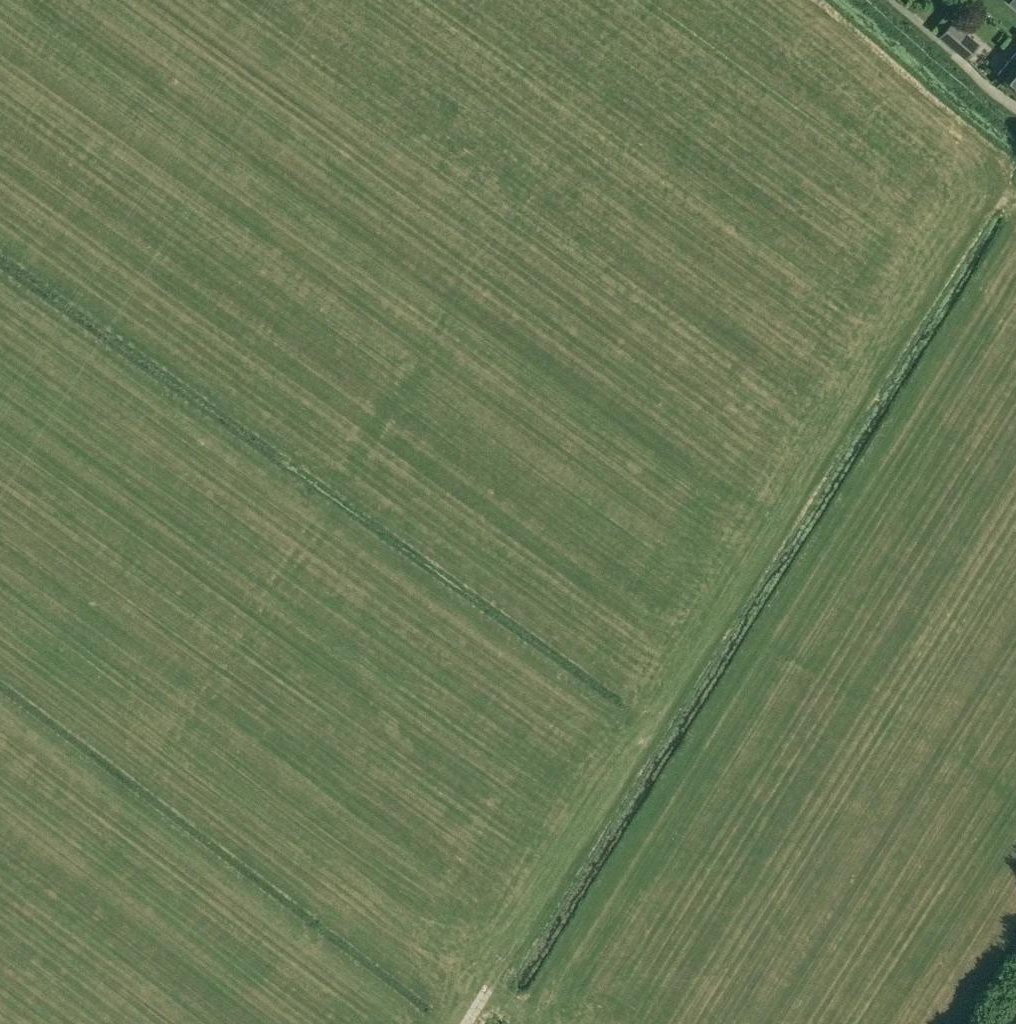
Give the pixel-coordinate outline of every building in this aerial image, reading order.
[(955,24),(943,38),(970,61),(981,47),(955,24)] [(1000,77),(1015,90),(1015,68),(1011,64),(1000,77)]
